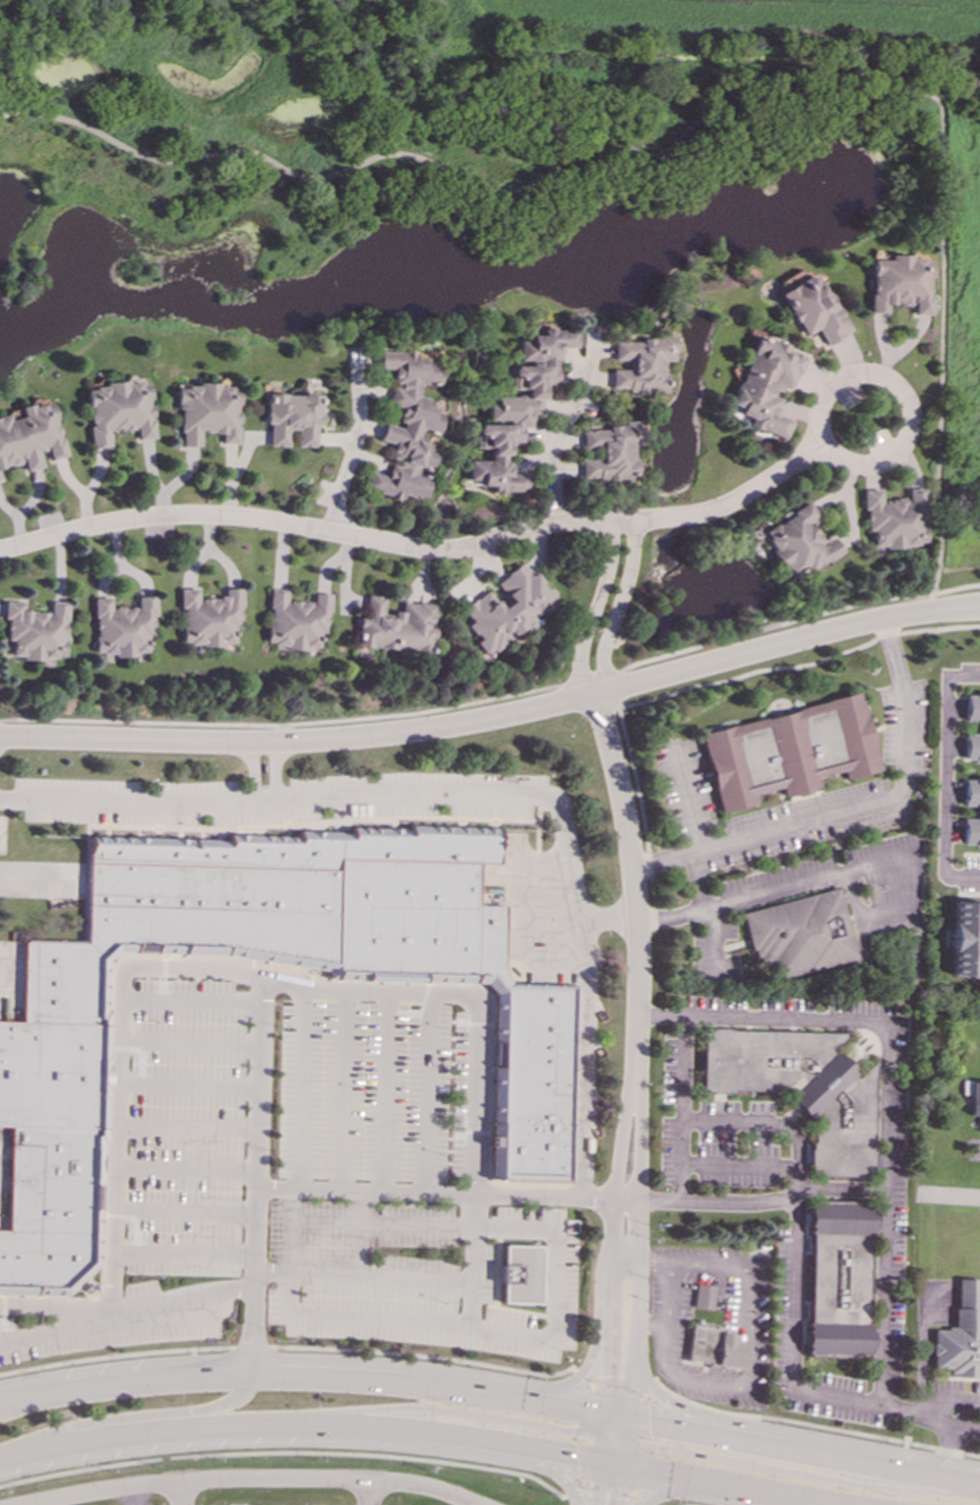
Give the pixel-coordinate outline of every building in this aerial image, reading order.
[(870,259),(869,313),(885,313),(885,304),(912,305),(912,314),(928,314),(929,257),(888,256),(888,260),(870,259)] [(849,331),(830,292),(824,295),(813,273),(804,278),(800,270),(789,276),(792,281),(776,289),(800,336),(815,328),(823,345),(849,331)] [(506,459),(531,413),(543,413),(544,386),(562,378),(554,361),(562,347),(574,347),(574,329),(548,329),(517,342),(516,359),(541,359),(541,366),(508,365),(507,389),(523,389),(486,405),(486,422),(473,422),(473,448),(490,448),(489,461),(468,460),(467,476),(492,490),(492,492),(524,492),(525,473),(512,473),(506,459)] [(784,438),(790,419),(774,414),(779,399),(774,397),(777,386),(790,390),(801,356),(785,350),(786,345),(754,335),(732,405),(740,408),(738,414),(749,418),(747,426),(784,438)] [(612,338),(612,360),(627,360),(627,370),(609,369),(609,389),(634,390),(634,393),(663,394),(663,360),(671,361),(672,339),(612,338)] [(364,489),(423,502),(428,479),(430,472),(434,452),(417,440),(419,430),(436,434),(441,413),(415,396),(418,382),(435,386),(439,370),(425,360),(413,358),(413,356),(378,348),(374,367),(392,371),(389,381),(397,383),(383,403),(401,407),(397,427),(382,423),(378,440),(393,444),(387,469),(384,475),(368,471),(364,489)] [(147,380),(102,384),(102,387),(84,389),(90,448),(108,446),(107,431),(134,429),(135,440),(152,438),(147,380)] [(177,447),(199,446),(198,433),(219,433),(219,443),(237,443),(236,387),(219,387),(219,383),(196,383),(196,385),(177,385),(177,447)] [(267,446),(286,446),(286,429),(295,429),(295,447),(314,447),(314,425),(318,425),(319,394),(264,394),(263,424),(267,424),(267,446)] [(19,463),(22,472),(41,468),(36,451),(45,449),(48,460),(64,456),(50,401),(18,409),(20,416),(7,420),(6,414),(0,416),(0,468),(19,463)] [(579,481),(634,480),(633,446),(641,446),(641,425),(580,426),(581,449),(594,449),(594,459),(579,459),(579,481)] [(923,488),(906,488),(906,499),(879,499),(879,489),(862,490),(863,531),(871,531),(871,545),(882,545),(882,548),(924,547),(923,488)] [(839,551),(829,534),(820,539),(810,525),(818,520),(807,502),(759,532),(790,581),(839,551)] [(461,605),(469,622),(467,624),(469,628),(479,638),(474,643),(485,654),(486,654),(499,648),(504,643),(501,639),(509,631),(513,635),(521,628),(525,632),(534,623),(531,617),(555,605),(547,589),(541,583),(538,576),(534,573),(527,576),(521,564),(510,569),(497,582),(507,603),(500,606),(487,593),(461,605)] [(181,645),(238,645),(238,588),(223,589),(224,598),(197,598),(197,588),(178,588),(178,608),(181,608),(181,645)] [(329,594),(313,593),(312,602),(286,600),(286,592),(270,591),(265,645),(318,650),(319,632),(326,633),(329,594)] [(357,646),(427,653),(428,642),(433,643),(434,626),(432,625),(435,604),(401,601),(400,613),(383,611),(384,597),(363,594),(357,646)] [(153,596),(136,596),(136,607),(109,607),(109,598),(93,598),(93,655),(146,654),(146,637),(153,636),(153,596)] [(66,602),(49,601),(49,612),(24,611),(24,602),(3,601),(2,619),(6,619),(5,638),(12,638),(11,657),(63,660),(66,602)] [(966,694),(965,720),(979,720),(979,694),(966,694)] [(700,731),(719,813),(756,804),(753,793),(781,787),(783,797),(818,789),(816,777),(842,771),(844,779),(879,771),(862,695),(700,731)] [(964,733),(964,759),(973,759),(973,761),(979,761),(979,733),(964,733)] [(963,779),(963,806),(978,806),(978,818),(963,818),(962,845),(979,845),(979,779),(963,779)] [(21,1022),(0,1021),(0,1126),(11,1126),(8,1231),(0,1231),(0,1294),(68,1295),(99,1265),(102,1143),(105,1144),(108,1011),(105,1011),(106,962),(117,953),(223,956),(327,970),(326,980),(486,983),(495,995),(491,1177),(573,1178),(577,984),(509,983),(503,969),(505,905),(477,904),(478,864),(498,865),(499,827),(409,825),(409,829),(352,828),(351,833),(298,832),(298,836),(228,834),(228,840),(89,837),(86,943),(23,941),(21,1022)] [(743,911),(757,973),(774,969),(776,979),(857,960),(840,889),(743,911)] [(953,901),(951,975),(979,976),(979,902),(953,901)] [(703,1030),(702,1089),(704,1089),(704,1092),(711,1092),(711,1093),(727,1094),(727,1092),(734,1092),(734,1090),(792,1091),(789,1094),(795,1100),(793,1102),(804,1114),(806,1112),(811,1118),(814,1115),(814,1143),(811,1143),(811,1150),(810,1150),(809,1166),(811,1166),(811,1175),(872,1176),(872,1167),(873,1167),(874,1151),(873,1151),(875,1064),(873,1064),(857,1079),(854,1076),(857,1074),(854,1071),(853,1071),(852,1069),(853,1068),(842,1055),(840,1057),(838,1054),(839,1054),(837,1052),(834,1054),(831,1050),(847,1036),(847,1033),(729,1030),(729,1029),(712,1028),(712,1030),(703,1030)] [(978,1115),(977,1131),(979,1131),(979,1081),(962,1081),(962,1095),(971,1095),(971,1115),(978,1115)] [(809,1217),(871,1219),(867,1356),(805,1355),(809,1217)] [(503,1245),(541,1246),(540,1304),(502,1303),(502,1284),(499,1284),(500,1264),(503,1264),(503,1245)] [(932,1344),(930,1344),(930,1355),(932,1355),(932,1369),(947,1369),(947,1373),(954,1373),(954,1377),(976,1377),(976,1373),(979,1373),(979,1328),(979,1309),(976,1309),(977,1280),(956,1279),(956,1309),(952,1309),(952,1328),(945,1328),(945,1330),(932,1330),(932,1344)] [(695,1285),(714,1287),(711,1310),(723,1311),(721,1328),(719,1328),(719,1332),(734,1334),(733,1345),(743,1346),(740,1368),(715,1365),(715,1368),(684,1365),(689,1323),(691,1323),(695,1285)]
